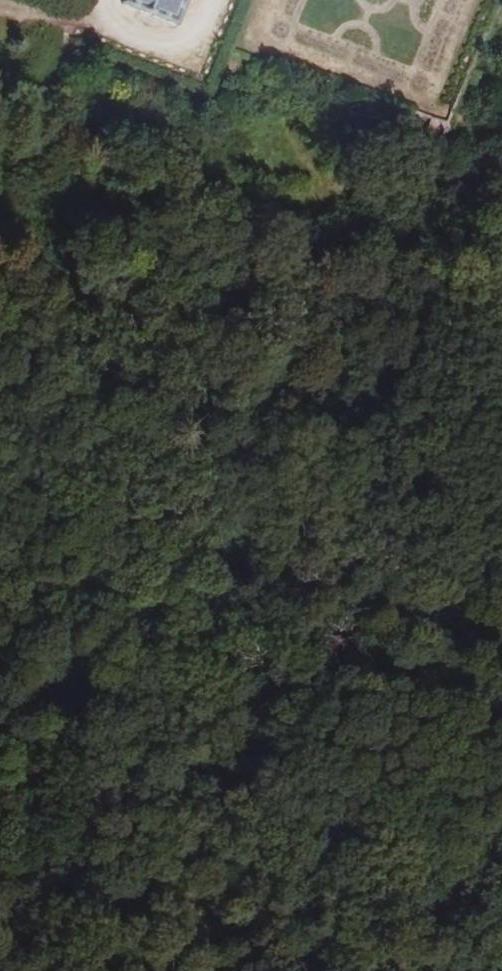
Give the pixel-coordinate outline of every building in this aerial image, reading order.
[(175,20),(183,0),(131,0),(175,20)]
